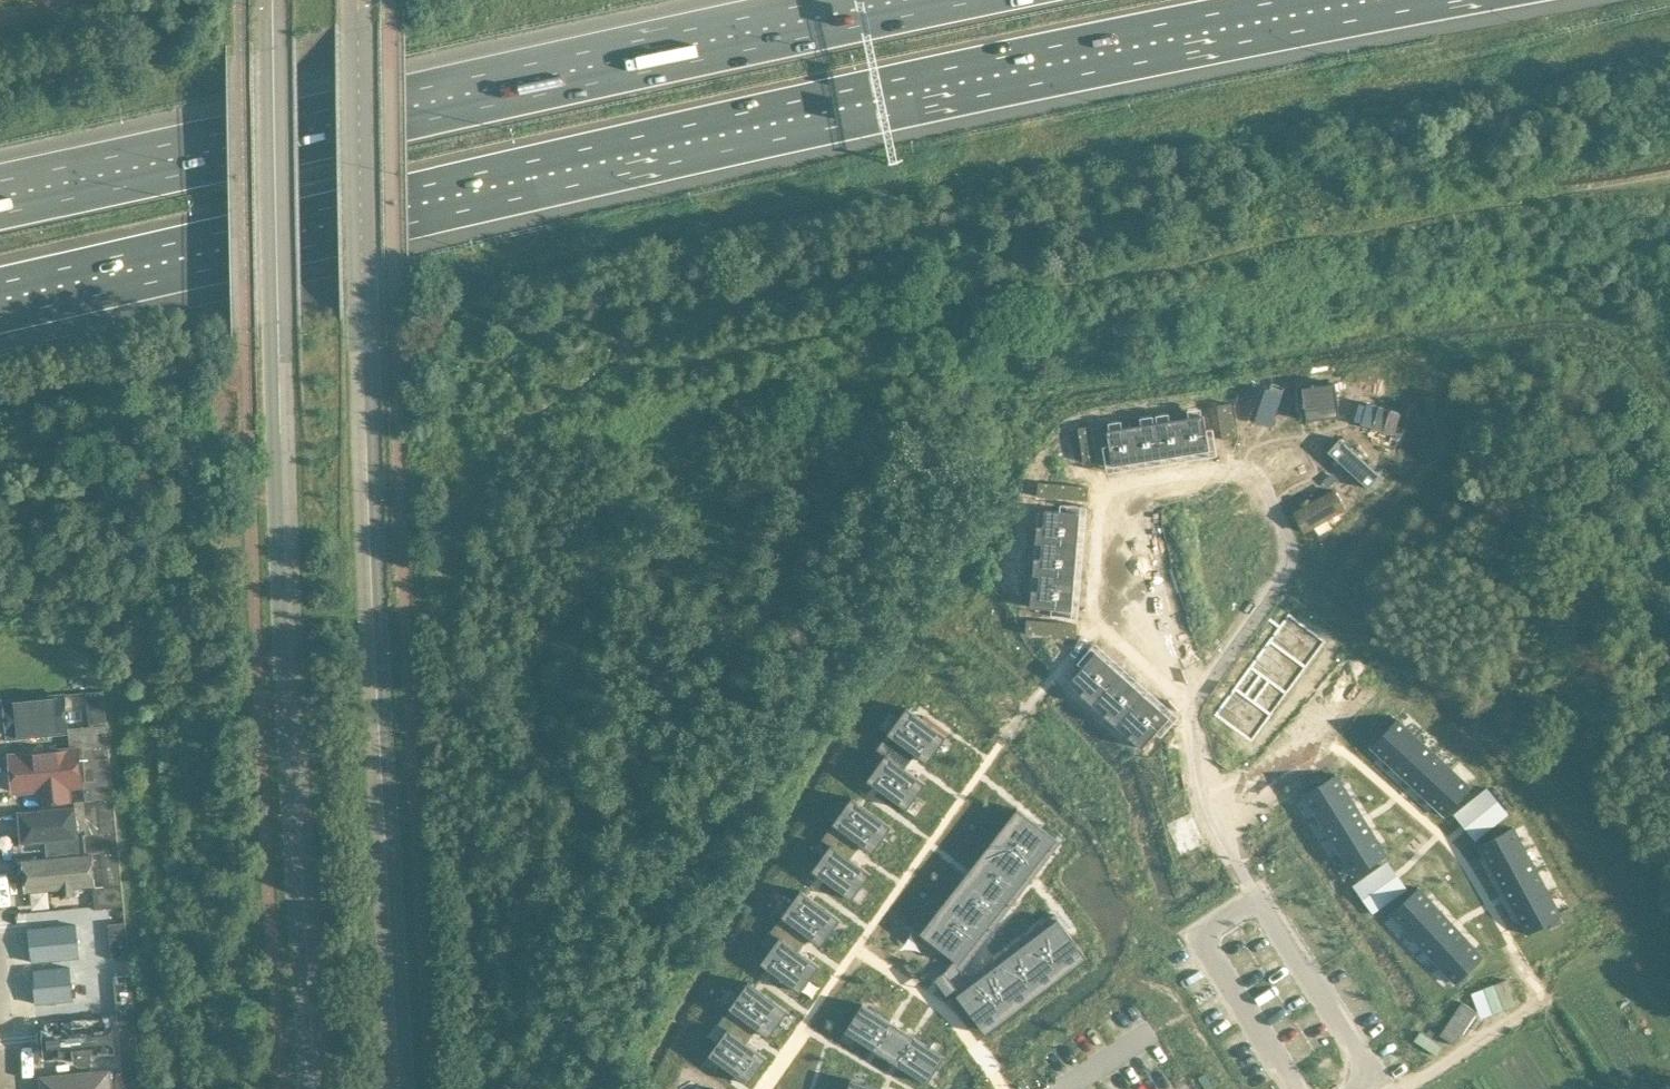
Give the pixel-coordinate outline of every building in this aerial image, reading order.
[(1336,382),(1302,386),(1307,419),(1340,414),(1336,382)] [(1266,387),(1256,419),(1271,424),(1281,392),(1266,387)] [(1367,401),(1361,423),(1395,433),(1401,411),(1367,401)] [(1231,402),(1217,404),(1223,438),(1236,436),(1231,402)] [(1110,429),(1107,429),(1113,464),(1210,449),(1204,414),(1110,429)] [(1092,424),(1078,426),(1083,460),(1097,458),(1092,425),(1092,424)] [(1340,437),(1328,450),(1348,468),(1369,487),(1381,474),(1340,437)] [(1038,481),(1037,495),(1046,496),(1047,482),(1038,481)] [(1047,482),(1046,496),(1054,497),(1055,483),(1047,482)] [(1055,483),(1054,497),(1063,497),(1064,484),(1055,483)] [(1064,484),(1063,497),(1071,498),(1072,484),(1064,484)] [(1072,484),(1071,498),(1079,499),(1081,485),(1072,484)] [(1081,485),(1079,499),(1088,500),(1089,486),(1081,485)] [(1334,489),(1294,512),(1305,531),(1345,507),(1334,489)] [(1032,588),(1030,606),(1072,609),(1080,512),(1045,509),(1045,512),(1044,525),(1037,524),(1036,542),(1043,542),(1042,544),(1041,557),(1035,556),(1033,574),(1040,574),(1040,575),(1039,589),(1032,588)] [(1290,612),(1215,714),(1252,742),(1327,640),(1290,612)] [(1027,618),(1026,632),(1034,633),(1035,619),(1027,618)] [(1035,619),(1034,633),(1042,634),(1044,620),(1035,619)] [(1044,620),(1042,634),(1051,634),(1052,621),(1044,620)] [(1052,621),(1051,634),(1059,635),(1061,621),(1052,621)] [(1061,621),(1059,635),(1068,636),(1069,622),(1061,621)] [(1069,622),(1068,636),(1076,637),(1077,623),(1069,622)] [(1096,651),(1073,677),(1075,679),(1085,688),(1080,692),(1094,704),(1098,699),(1099,700),(1109,709),(1104,714),(1105,714),(1118,726),(1122,721),(1123,722),(1133,730),(1128,735),(1129,735),(1142,747),(1170,716),(1096,651)] [(90,726),(68,728),(70,747),(83,746),(109,744),(104,690),(87,691),(90,726)] [(15,706),(16,720),(56,718),(55,704),(15,706)] [(907,706),(898,719),(937,748),(947,735),(907,706)] [(1398,717),(1371,746),(1389,763),(1416,734),(1398,717)] [(898,719),(888,733),(916,753),(928,761),(937,748),(898,719)] [(888,733),(877,748),(885,754),(886,754),(905,768),(906,767),(916,753),(888,733)] [(1416,734),(1389,763),(1407,780),(1435,751),(1416,734)] [(109,744),(83,746),(88,800),(114,797),(109,744)] [(13,754),(16,796),(83,791),(79,748),(13,754)] [(1435,751),(1407,780),(1426,797),(1453,768),(1435,751)] [(885,754),(877,766),(916,795),(926,782),(906,767),(905,768),(886,754),(885,754)] [(877,766),(867,779),(907,808),(916,795),(877,766)] [(1453,768),(1426,797),(1444,815),(1471,785),(1453,768)] [(1337,773),(1303,794),(1315,814),(1349,793),(1337,773)] [(1487,786),(1459,809),(1481,835),(1508,813),(1487,786)] [(1349,793),(1315,814),(1328,834),(1362,813),(1349,793)] [(852,796),(843,809),(882,838),(892,825),(852,796)] [(88,800),(83,800),(86,834),(84,835),(86,853),(102,851),(119,850),(114,797),(88,800)] [(1018,807),(920,932),(925,935),(964,966),(1061,841),(1022,810),(1018,807)] [(75,809),(18,815),(21,848),(79,842),(75,809)] [(843,809),(833,822),(861,843),(873,851),(882,838),(843,809)] [(1191,812),(1167,823),(1173,835),(1197,824),(1191,812)] [(1362,813),(1328,834),(1340,854),(1374,833),(1362,813)] [(833,822),(822,838),(831,844),(850,857),(851,857),(861,843),(833,822)] [(1514,826),(1479,845),(1491,867),(1526,848),(1514,826)] [(1200,830),(1176,841),(1181,854),(1205,842),(1200,830)] [(1374,833),(1340,854),(1353,874),(1387,853),(1374,833)] [(831,844),(822,856),(862,885),(871,872),(851,857),(850,857),(831,844)] [(1526,848),(1491,867),(1503,889),(1538,870),(1526,848)] [(105,886),(94,887),(96,908),(107,907),(124,906),(125,903),(122,885),(119,850),(102,851),(105,886)] [(91,856),(21,863),(24,895),(94,888),(91,856)] [(822,856),(812,869),(852,898),(862,885),(822,856)] [(1383,864),(1353,884),(1373,912),(1402,891),(1383,864)] [(1538,870),(1503,889),(1515,911),(1550,892),(1538,870)] [(1419,886),(1390,913),(1406,930),(1435,903),(1419,886)] [(801,889),(792,902),(831,931),(841,918),(801,889)] [(1550,892),(1515,911),(1527,933),(1562,914),(1550,892)] [(792,902),(782,915),(810,935),(822,944),(831,931),(792,902)] [(1435,903),(1406,930),(1422,948),(1451,921),(1435,903)] [(124,906),(107,907),(112,958),(129,956),(124,906)] [(971,976),(953,989),(983,1029),(987,1033),(1088,957),(1085,952),(1055,913),(971,976)] [(104,914),(24,922),(27,948),(107,940),(104,914)] [(782,915),(771,930),(779,937),(780,936),(799,950),(810,935),(782,915)] [(1451,921),(1422,948),(1438,965),(1467,938),(1451,921)] [(779,937),(771,949),(810,978),(820,964),(799,950),(780,936),(779,937)] [(1467,938),(1438,965),(1454,982),(1484,955),(1467,938)] [(771,949),(761,962),(801,991),(810,978),(771,949)] [(101,965),(35,970),(39,1009),(104,1004),(101,965)] [(131,974),(114,976),(117,1003),(118,1012),(135,1010),(131,974)] [(1507,978),(1484,987),(1494,1012),(1516,1004),(1507,978)] [(749,981),(739,994),(779,1023),(788,1009),(749,981)] [(739,994),(730,1007),(757,1027),(769,1036),(779,1023),(739,994)] [(1462,1000),(1440,1034),(1455,1044),(1477,1010),(1462,1000)] [(863,1002),(854,1016),(895,1042),(904,1029),(863,1002)] [(730,1007),(718,1022),(727,1028),(747,1042),(747,1041),(757,1027),(730,1007)] [(135,1010),(118,1012),(122,1047),(138,1045),(135,1010)] [(854,1016),(846,1030),(886,1056),(895,1042),(854,1016)] [(110,1019),(41,1027),(45,1066),(115,1059),(110,1019)] [(727,1028),(718,1040),(758,1069),(768,1056),(747,1041),(747,1042),(727,1028)] [(904,1029),(895,1042),(936,1068),(945,1055),(904,1029)] [(1420,1030),(1414,1039),(1437,1054),(1443,1045),(1420,1030)] [(718,1040),(709,1054),(749,1082),(758,1069),(718,1040)] [(895,1042),(886,1056),(927,1082),(936,1068),(895,1042)] [(123,1064),(125,1088),(142,1088),(140,1063),(140,1062),(123,1064)] [(1198,1076),(1206,1088),(1208,1088),(1214,1085),(1205,1072),(1198,1076)] [(47,1088),(117,1088),(115,1073),(46,1080),(47,1088)] [(848,1088),(885,1088),(851,1078),(848,1088)]
